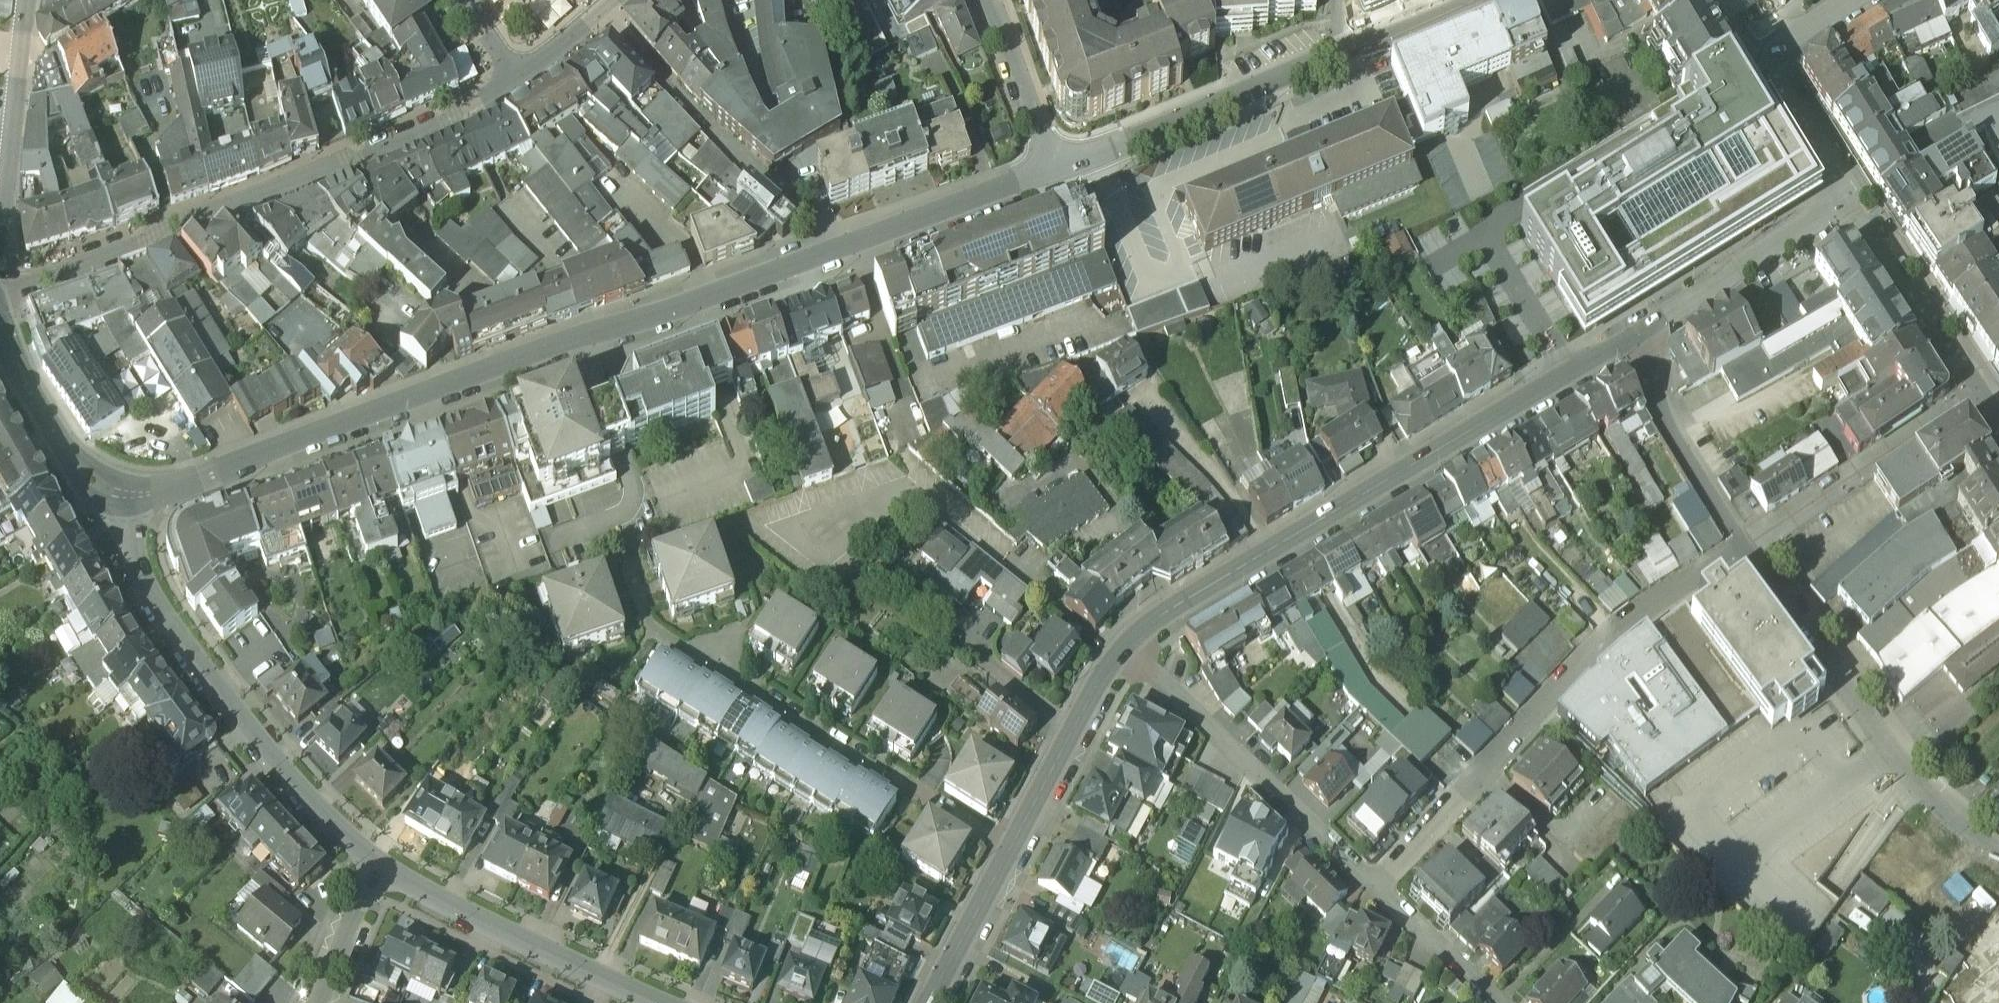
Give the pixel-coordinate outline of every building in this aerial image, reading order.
[(47,0),(43,0),(38,22),(57,12),(47,0)] [(71,0),(47,0),(57,12),(75,3),(71,0)] [(75,3),(86,24),(99,16),(90,0),(80,0),(75,3)] [(99,16),(113,8),(108,0),(90,0),(99,16)] [(113,8),(128,0),(108,0),(113,8)] [(167,14),(194,1),(193,0),(164,0),(167,14)] [(294,19),(307,15),(303,0),(288,0),(294,19)] [(417,0),(364,0),(393,43),(394,42),(424,22),(430,18),(417,0)] [(674,7),(669,0),(649,0),(645,3),(627,21),(641,35),(674,7)] [(698,10),(716,1),(717,0),(716,0),(693,0),(698,10)] [(702,102),(715,116),(774,168),(840,129),(819,42),(819,41),(816,41),(785,39),(786,34),(785,31),(785,20),(784,0),(760,0),(763,36),(768,64),(782,120),(767,130),(746,86),(726,36),(716,1),(698,10),(705,32),(696,38),(709,57),(712,61),(717,68),(726,79),(702,102)] [(908,27),(934,13),(959,1),(960,0),(894,0),(908,27)] [(1062,109),(1064,108),(1066,109),(1066,112),(1066,115),(1068,119),(1072,122),(1078,122),(1084,120),(1085,118),(1088,120),(1089,122),(1182,86),(1175,67),(1215,52),(1211,0),(1191,0),(1153,15),(1155,24),(1127,35),(1131,46),(1117,51),(1116,50),(1108,47),(1098,42),(1097,39),(1108,35),(1096,0),(1024,0),(1062,109)] [(1215,38),(1231,37),(1231,33),(1251,31),(1250,24),(1277,22),(1276,16),(1275,0),(1212,0),(1215,38)] [(1276,16),(1315,13),(1314,0),(1275,0),(1276,16)] [(1353,17),(1392,0),(1355,0),(1353,17)] [(1539,3),(1551,27),(1591,8),(1587,0),(1546,0),(1539,3)] [(1591,8),(1601,29),(1617,22),(1641,9),(1648,5),(1645,0),(1587,0),(1591,8)] [(1648,5),(1641,9),(1644,15),(1651,11),(1666,36),(1705,15),(1696,0),(1645,0),(1648,5)] [(1740,27),(1757,17),(1747,0),(1723,0),(1740,27)] [(1902,1),(1927,51),(1950,41),(1944,27),(1931,0),(1903,0),(1902,1)] [(1944,27),(1959,17),(1958,15),(1968,8),(1973,5),(1970,0),(1931,0),(1944,27)] [(1973,5),(1994,40),(1998,37),(1998,0),(1970,0),(1973,5)] [(194,1),(167,14),(169,26),(199,19),(194,1)] [(959,1),(934,13),(957,63),(958,62),(958,61),(979,51),(979,52),(980,52),(959,1)] [(1902,1),(1892,7),(1892,8),(1879,17),(1894,48),(1901,63),(1908,60),(1927,51),(1902,1)] [(75,3),(57,12),(70,33),(86,24),(75,3)] [(1973,5),(1968,8),(1976,22),(1971,24),(1990,57),(1998,52),(1998,50),(1994,40),(1973,5)] [(674,7),(641,35),(656,53),(674,35),(671,29),(683,20),(674,7)] [(1526,9),(1491,24),(1511,70),(1518,86),(1553,71),(1526,9)] [(1641,9),(1617,22),(1623,33),(1647,18),(1644,15),(1641,9)] [(57,12),(38,22),(39,37),(47,48),(71,35),(70,33),(57,12)] [(821,13),(811,15),(816,41),(819,41),(819,42),(828,42),(829,42),(828,40),(827,34),(827,33),(824,18),(821,13)] [(1705,15),(1666,36),(1647,43),(1678,94),(1734,62),(1705,15)] [(1879,17),(1830,47),(1849,76),(1894,48),(1879,17)] [(792,20),(785,20),(785,31),(793,30),(792,20)] [(424,22),(394,42),(403,59),(409,55),(435,41),(424,22)] [(1601,29),(1608,42),(1623,33),(1617,22),(1601,29)] [(1490,25),(1455,39),(1474,86),(1510,71),(1501,52),(1499,53),(1495,43),(1497,42),(1490,25)] [(104,26),(59,53),(72,91),(119,64),(104,26)] [(365,45),(389,72),(402,59),(393,43),(382,28),(365,45)] [(926,29),(908,39),(916,55),(935,46),(926,29)] [(674,35),(656,53),(670,70),(682,82),(701,64),(709,57),(698,41),(687,49),(674,35)] [(1120,42),(1112,38),(1108,47),(1116,50),(1120,42)] [(1410,134),(1400,139),(1404,150),(1415,144),(1415,146),(1444,134),(1443,131),(1468,120),(1457,92),(1474,86),(1455,39),(1391,66),(1414,121),(1406,124),(1410,134)] [(634,64),(612,40),(588,63),(611,86),(634,64)] [(449,66),(435,41),(409,55),(423,80),(449,66)] [(325,69),(314,45),(293,53),(309,96),(304,97),(307,108),(333,97),(329,83),(327,75),(325,69)] [(389,72),(365,45),(353,54),(369,76),(355,83),(357,86),(365,99),(377,123),(407,110),(398,91),(389,72)] [(189,56),(191,67),(202,115),(245,105),(233,47),(189,56)] [(1849,76),(1830,47),(1806,63),(1804,74),(1829,113),(1867,91),(1862,81),(1851,87),(1846,79),(1849,76)] [(588,63),(586,60),(564,78),(588,105),(590,104),(611,86),(588,63)] [(1923,65),(1915,62),(1910,65),(1908,60),(1901,63),(1925,114),(1933,110),(1942,105),(1923,65)] [(1764,110),(1734,62),(1678,94),(1677,95),(1694,123),(1522,229),(1525,234),(1562,295),(1572,311),(1586,334),(1815,193),(1764,110)] [(400,63),(389,72),(398,91),(412,85),(400,63)] [(119,64),(72,91),(74,97),(76,97),(79,104),(106,89),(126,80),(119,64)] [(655,85),(634,64),(611,86),(632,108),(655,85)] [(701,64),(682,82),(702,102),(726,79),(717,68),(711,74),(701,64)] [(335,65),(325,69),(327,75),(329,83),(337,80),(337,82),(341,80),(335,65)] [(449,66),(423,80),(412,85),(398,91),(407,110),(459,86),(450,65),(449,66)] [(202,115),(191,67),(180,70),(171,74),(183,125),(157,151),(163,170),(191,160),(201,157),(211,153),(202,115)] [(1950,101),(1962,120),(1962,121),(1998,103),(1998,76),(1974,89),(1966,93),(1950,101)] [(588,105),(564,78),(544,91),(570,122),(586,112),(590,118),(585,123),(619,153),(631,139),(590,104),(588,105)] [(357,86),(341,94),(337,82),(337,80),(329,83),(333,97),(347,137),(377,123),(365,99),(357,86)] [(1970,81),(1962,86),(1966,93),(1974,89),(1970,81)] [(709,141),(655,85),(632,108),(689,165),(709,141)] [(304,97),(301,91),(279,96),(282,110),(285,126),(291,156),(320,149),(313,125),(307,108),(304,97)] [(544,91),(505,115),(530,147),(531,147),(545,165),(572,200),(588,187),(611,170),(577,130),(570,122),(544,91)] [(1867,91),(1829,113),(1833,120),(1871,97),(1867,91)] [(74,97),(46,103),(49,144),(49,154),(75,145),(71,135),(88,129),(79,104),(76,97),(74,97)] [(1871,97),(1833,120),(1867,173),(1905,151),(1901,145),(1893,131),(1892,132),(1871,97)] [(32,106),(26,142),(49,144),(46,103),(32,106)] [(1510,103),(1486,113),(1493,130),(1517,119),(1510,103)] [(1962,121),(1962,120),(1956,123),(1959,126),(1961,130),(1968,141),(1986,132),(1988,136),(1986,137),(1998,164),(1998,103),(1962,121)] [(927,118),(913,123),(919,141),(959,127),(953,109),(947,111),(945,105),(925,112),(927,118)] [(1925,114),(1893,131),(1901,145),(1940,123),(1933,110),(1925,114)] [(139,112),(118,123),(128,146),(150,133),(139,112)] [(586,112),(570,122),(577,130),(585,123),(590,118),(586,112)] [(505,115),(476,127),(495,162),(514,154),(530,147),(505,115)] [(1306,154),(1184,204),(1204,253),(1331,201),(1339,220),(1419,187),(1404,150),(1400,139),(1393,120),(1306,154)] [(912,121),(852,143),(854,149),(869,192),(929,170),(919,141),(913,123),(912,121)] [(285,126),(259,132),(267,170),(292,160),(291,156),(285,126)] [(495,162),(476,127),(471,129),(465,132),(483,168),(489,165),(495,162)] [(959,127),(919,141),(929,170),(969,156),(964,142),(959,127)] [(88,129),(71,135),(75,145),(92,139),(88,129)] [(1961,130),(1918,155),(1917,161),(1918,163),(1913,166),(1917,172),(1944,156),(1968,141),(1961,130)] [(259,132),(251,134),(252,139),(260,173),(267,170),(259,132)] [(465,132),(420,151),(436,179),(442,186),(463,177),(483,168),(465,132)] [(106,174),(92,139),(75,145),(88,177),(97,178),(106,174)] [(252,139),(238,144),(247,178),(260,173),(252,139)] [(631,139),(619,153),(628,161),(629,162),(641,148),(631,139)] [(1996,185),(1968,141),(1944,156),(1959,179),(1960,180),(1972,199),(1996,185)] [(49,144),(26,142),(24,162),(50,160),(49,154),(49,144)] [(238,144),(219,150),(228,185),(247,178),(238,144)] [(530,147),(514,154),(519,165),(521,164),(531,176),(545,165),(531,147),(530,147)] [(797,224),(750,184),(736,170),(715,147),(696,169),(707,177),(732,197),(737,200),(775,232),(783,239),(797,224)] [(641,148),(629,162),(628,161),(626,167),(655,192),(670,175),(641,148)] [(854,149),(816,162),(830,201),(846,195),(848,199),(869,192),(854,149)] [(211,153),(201,157),(210,191),(228,185),(219,150),(211,153)] [(390,165),(387,166),(405,189),(408,187),(410,185),(415,191),(422,188),(424,193),(442,186),(436,179),(420,151),(390,165)] [(1905,151),(1867,173),(1880,193),(1917,172),(1913,166),(1909,160),(1909,159),(1905,151)] [(1944,156),(1917,172),(1939,206),(1948,201),(1941,191),(1960,180),(1959,179),(1944,156)] [(163,170),(161,171),(172,204),(210,191),(201,157),(191,160),(163,170)] [(50,160),(24,162),(21,179),(34,178),(41,179),(55,178),(50,160)] [(572,200),(545,165),(531,176),(523,183),(591,269),(617,302),(644,291),(597,231),(572,200)] [(387,166),(352,181),(373,208),(381,219),(383,231),(417,205),(405,189),(387,166)] [(144,172),(132,177),(148,213),(159,208),(144,172)] [(1917,172),(1880,193),(1908,236),(1945,214),(1939,206),(1917,172)] [(122,180),(113,183),(110,173),(106,174),(97,178),(113,226),(148,213),(132,177),(131,173),(121,177),(122,180)] [(670,175),(653,194),(674,212),(692,192),(674,176),(674,177),(670,175)] [(81,197),(61,204),(70,240),(113,226),(97,178),(88,177),(76,181),(81,197)] [(463,177),(442,186),(450,196),(455,202),(471,195),(463,177)] [(47,206),(34,208),(34,178),(21,179),(21,211),(27,252),(70,240),(61,204),(55,178),(41,179),(47,206)] [(352,181),(331,191),(356,222),(373,208),(352,181)] [(588,187),(572,200),(576,205),(592,192),(588,187)] [(356,222),(331,191),(319,197),(337,220),(349,230),(356,222)] [(592,192),(576,205),(597,231),(613,218),(612,217),(592,192)] [(319,197),(277,214),(278,217),(305,242),(320,232),(337,220),(319,197)] [(725,197),(713,211),(723,219),(732,209),(726,203),(729,200),(725,197)] [(729,200),(726,203),(732,209),(739,201),(737,200),(732,197),(729,200)] [(775,232),(739,201),(732,209),(723,219),(756,248),(758,250),(775,232)] [(1915,246),(1935,276),(1980,247),(1984,253),(1985,252),(1998,243),(1998,214),(1992,202),(1967,217),(1966,216),(1957,222),(1915,246)] [(1086,207),(1023,231),(1041,279),(1104,256),(1086,207)] [(493,208),(468,227),(486,244),(511,267),(531,286),(546,269),(516,235),(493,208)] [(1950,211),(1945,214),(1908,236),(1912,242),(1915,246),(1957,222),(1954,217),(1950,211)] [(277,214),(254,222),(263,237),(264,236),(275,248),(276,248),(288,260),(305,242),(278,217),(277,214)] [(254,222),(251,216),(233,223),(236,227),(248,242),(263,257),(273,251),(275,248),(264,236),(263,237),(254,222)] [(613,218),(597,231),(605,241),(623,227),(614,216),(612,217),(613,218)] [(381,219),(359,240),(368,248),(389,265),(395,270),(409,254),(383,231),(381,219)] [(723,219),(691,232),(704,268),(756,248),(723,219)] [(337,220),(320,232),(351,260),(360,260),(368,248),(359,240),(352,232),(349,230),(337,220)] [(461,232),(450,223),(436,234),(468,264),(471,261),(486,244),(468,227),(461,232)] [(1394,226),(1383,230),(1388,240),(1399,235),(1394,226)] [(236,227),(183,246),(219,286),(220,285),(238,270),(242,267),(247,273),(256,264),(263,257),(248,242),(236,227)] [(682,259),(657,268),(623,227),(605,241),(644,291),(689,274),(685,261),(683,262),(682,259)] [(1023,231),(962,254),(980,301),(1041,279),(1023,231)] [(1391,253),(1397,263),(1412,255),(1403,239),(1395,241),(1398,249),(1391,253)] [(1395,241),(1376,249),(1381,258),(1398,249),(1395,241)] [(1851,243),(1816,265),(1834,295),(1841,305),(1877,284),(1851,243)] [(176,244),(146,258),(147,260),(168,297),(182,289),(200,278),(176,244)] [(486,244),(471,261),(496,284),(511,267),(486,244)] [(1935,276),(1953,303),(1998,273),(1998,260),(1996,254),(1989,259),(1985,252),(1984,253),(1980,247),(1935,276)] [(389,265),(368,248),(356,266),(348,278),(371,292),(389,265)] [(284,263),(273,251),(263,257),(286,280),(297,291),(308,279),(288,260),(284,263)] [(446,287),(409,254),(395,270),(432,304),(446,287)] [(962,254),(896,279),(914,326),(945,314),(980,301),(962,254)] [(980,301),(945,314),(958,348),(1116,290),(1104,256),(1041,279),(980,301)] [(286,280),(263,257),(256,264),(260,268),(260,273),(276,289),(286,280)] [(147,260),(119,270),(140,307),(143,311),(128,318),(130,321),(148,351),(186,326),(174,306),(168,297),(147,260)] [(1343,262),(1329,268),(1333,278),(1347,271),(1343,262)] [(591,269),(564,279),(577,316),(617,302),(591,269)] [(119,270),(90,282),(104,321),(140,307),(119,270)] [(247,279),(238,270),(220,285),(230,294),(246,309),(259,300),(243,282),(247,279)] [(1953,303),(1959,313),(1960,312),(1971,329),(1998,311),(1998,289),(1998,288),(1998,273),(1953,303)] [(308,279),(297,291),(301,295),(303,293),(304,294),(313,287),(312,285),(314,283),(308,279)] [(564,279),(536,290),(550,327),(577,316),(564,279)] [(885,282),(874,286),(895,342),(906,337),(917,333),(914,326),(896,279),(885,282)] [(286,280),(276,289),(291,304),(301,295),(297,291),(286,280)] [(89,281),(31,301),(43,336),(38,338),(40,344),(67,335),(104,321),(90,282),(89,281)] [(1841,305),(1837,307),(1854,334),(1894,310),(1877,284),(1841,305)] [(1785,285),(1766,297),(1789,336),(1806,325),(1800,315),(1801,314),(1785,285)] [(1199,287),(1175,295),(1186,321),(1209,312),(1199,287)] [(858,288),(828,299),(840,330),(865,321),(870,319),(858,288)] [(182,289),(168,297),(174,306),(187,299),(182,289)] [(1761,289),(1672,345),(1670,352),(1688,380),(1695,382),(1698,387),(1722,374),(1761,352),(1789,336),(1766,297),(1761,289)] [(536,290),(460,318),(474,356),(550,327),(536,290)] [(246,309),(230,294),(222,300),(233,318),(246,309)] [(1175,295),(1141,309),(1151,335),(1186,321),(1175,295)] [(1801,314),(1800,315),(1806,325),(1837,307),(1841,305),(1834,295),(1801,314)] [(228,355),(191,296),(187,299),(174,306),(186,326),(211,367),(228,355)] [(1479,297),(1467,303),(1480,332),(1493,325),(1479,297)] [(828,299),(774,319),(789,361),(800,357),(804,356),(802,352),(842,337),(840,330),(828,299)] [(259,300),(246,309),(263,329),(276,318),(259,300)] [(1257,303),(1245,312),(1256,327),(1268,319),(1257,303)] [(104,321),(109,331),(130,321),(128,318),(143,311),(140,307),(104,321)] [(458,363),(473,357),(459,320),(443,307),(401,354),(426,375),(452,345),(458,363)] [(1789,336),(1761,352),(1777,379),(1830,348),(1854,334),(1837,307),(1789,336)] [(1151,335),(1141,309),(1126,315),(1134,336),(1135,341),(1151,335)] [(1894,310),(1854,334),(1872,362),(1912,338),(1894,310)] [(1971,329),(1993,364),(1998,361),(1998,311),(1971,329)] [(945,314),(914,326),(917,333),(927,360),(958,348),(945,314)] [(774,319),(745,329),(804,489),(832,479),(813,426),(799,388),(789,361),(774,319)] [(130,321),(109,331),(121,351),(131,367),(151,355),(148,351),(130,321)] [(1212,323),(1200,321),(1198,331),(1210,333),(1212,323)] [(186,326),(148,351),(151,355),(195,426),(223,409),(224,411),(226,409),(225,408),(233,403),(232,400),(218,377),(211,367),(186,326)] [(745,329),(718,339),(720,345),(731,376),(743,372),(759,366),(745,329)] [(1173,330),(1162,334),(1165,340),(1175,336),(1173,330)] [(121,351),(109,331),(89,344),(101,364),(121,351)] [(1854,334),(1830,348),(1839,362),(1813,378),(1821,392),(1837,383),(1872,362),(1854,334)] [(67,335),(40,344),(48,366),(74,349),(67,335)] [(1445,376),(1462,366),(1459,362),(1444,338),(1429,346),(1434,359),(1445,376)] [(1872,362),(1837,383),(1849,404),(1926,359),(1912,338),(1872,362)] [(1509,378),(1486,339),(1465,351),(1468,356),(1471,361),(1475,367),(1490,389),(1509,378)] [(342,351),(338,347),(325,358),(321,353),(308,363),(341,400),(351,392),(358,398),(370,387),(374,392),(394,375),(354,341),(342,351)] [(668,353),(632,367),(625,381),(633,400),(615,407),(631,448),(715,415),(707,393),(734,383),(731,376),(720,345),(697,354),(692,341),(667,350),(668,353)] [(48,366),(45,368),(64,398),(97,376),(78,347),(74,349),(48,366)] [(877,347),(850,358),(854,368),(864,395),(889,386),(891,385),(877,347)] [(1126,349),(1096,367),(1115,398),(1145,380),(1136,366),(1141,363),(1135,352),(1129,355),(1126,349)] [(1761,352),(1722,374),(1732,391),(1737,401),(1777,379),(1761,352)] [(228,355),(211,367),(218,377),(235,366),(228,355)] [(1468,356),(1459,362),(1462,366),(1471,361),(1468,356)] [(815,368),(805,372),(800,357),(789,361),(799,388),(820,380),(815,368)] [(1434,359),(1424,366),(1434,383),(1444,376),(1434,359)] [(1926,359),(1849,404),(1845,406),(1835,412),(1844,428),(1851,423),(1854,428),(1859,424),(1873,443),(1943,396),(1944,395),(1945,394),(1945,392),(1945,390),(1945,389),(1926,359)] [(1471,361),(1462,366),(1445,376),(1464,405),(1490,389),(1475,367),(1471,361)] [(341,400),(308,363),(299,371),(331,409),(341,400)] [(1115,398),(1096,367),(1070,383),(1090,404),(1096,411),(1115,398)] [(820,380),(799,388),(813,426),(868,406),(864,395),(854,368),(820,380)] [(296,369),(258,391),(273,415),(274,418),(299,403),(302,408),(320,397),(296,369)] [(1057,370),(1009,385),(1012,389),(1025,402),(1030,407),(1061,375),(1057,370)] [(743,372),(731,376),(734,383),(741,404),(758,398),(749,375),(744,376),(743,372)] [(1061,375),(1030,407),(1059,435),(1090,404),(1070,383),(1061,375)] [(97,376),(64,398),(91,439),(124,418),(97,376)] [(1434,383),(1415,395),(1423,409),(1421,410),(1432,425),(1464,405),(1445,376),(1444,376),(1434,383)] [(1620,377),(1596,391),(1615,422),(1617,425),(1641,411),(1620,377)] [(1341,429),(1319,442),(1320,444),(1332,463),(1337,472),(1339,471),(1344,479),(1361,468),(1356,460),(1382,444),(1369,423),(1372,422),(1359,378),(1320,386),(1326,411),(1336,407),(1341,429)] [(1294,384),(1280,387),(1285,410),(1299,408),(1294,384)] [(255,386),(232,400),(233,403),(249,429),(273,415),(258,391),(255,386)] [(553,399),(526,410),(525,407),(509,412),(511,416),(497,420),(521,491),(529,513),(614,484),(605,458),(631,448),(615,407),(591,417),(581,386),(565,392),(566,395),(553,399)] [(889,386),(864,395),(868,406),(870,411),(895,402),(889,386)] [(968,386),(949,400),(963,419),(967,416),(982,405),(968,386)] [(1596,391),(1575,403),(1594,434),(1604,428),(1615,422),(1596,391)] [(1423,409),(1415,395),(1391,408),(1399,422),(1397,423),(1406,441),(1432,425),(1421,410),(1423,409)] [(17,432),(0,400),(0,438),(17,432)] [(943,401),(921,410),(932,438),(952,425),(943,401)] [(1030,407),(1025,402),(991,436),(1025,470),(1059,435),(1030,407)] [(1575,403),(1554,416),(1573,448),(1576,453),(1598,440),(1594,434),(1575,403)] [(1128,410),(1108,422),(1121,436),(1138,419),(1128,410)] [(1641,411),(1617,425),(1620,430),(1638,419),(1644,415),(1641,411)] [(443,433),(438,434),(440,440),(445,438),(449,437),(466,485),(473,508),(521,491),(497,420),(495,415),(443,433)] [(1651,426),(1644,415),(1638,419),(1644,430),(1651,426)] [(991,436),(967,416),(956,430),(953,428),(945,432),(946,434),(959,446),(966,440),(985,459),(988,456),(1014,481),(1025,470),(991,436)] [(1554,416),(1532,429),(1553,463),(1554,466),(1576,453),(1573,448),(1554,416)] [(1212,493),(1138,419),(1121,436),(1164,477),(1197,508),(1212,493)] [(1989,455),(1966,420),(1875,480),(1908,532),(1911,535),(1931,523),(1957,507),(1976,495),(1963,473),(1989,455)] [(1617,425),(1615,422),(1604,428),(1643,493),(1654,487),(1645,472),(1646,472),(1628,445),(1629,444),(1620,430),(1617,425)] [(1854,428),(1845,434),(1858,454),(1873,443),(1859,424),(1854,428)] [(1656,436),(1651,426),(1644,430),(1649,440),(1656,436)] [(1532,429),(1509,443),(1530,477),(1543,470),(1553,463),(1532,429)] [(17,432),(0,438),(0,519),(12,512),(51,489),(17,432)] [(939,434),(932,439),(909,450),(934,472),(959,446),(946,434),(943,437),(939,434)] [(466,485),(449,437),(445,438),(440,440),(455,488),(461,486),(466,485)] [(1818,438),(1786,459),(1789,464),(1790,464),(1806,488),(1838,467),(1818,438)] [(440,440),(412,449),(408,447),(406,451),(382,460),(397,504),(401,515),(414,511),(424,542),(455,532),(445,501),(458,497),(455,488),(440,440)] [(1509,443),(1487,456),(1507,489),(1508,490),(1522,482),(1530,477),(1509,443)] [(1320,444),(1310,449),(1323,469),(1332,463),(1320,444)] [(1989,455),(1963,473),(1976,495),(1957,507),(1981,545),(1998,534),(1998,471),(1989,455)] [(1299,456),(1270,475),(1274,482),(1293,511),(1322,493),(1299,456)] [(1487,456),(1466,469),(1486,501),(1494,496),(1507,489),(1487,456)] [(382,460),(352,470),(367,514),(375,512),(397,504),(382,460)] [(1789,464),(1751,489),(1767,514),(1806,488),(1790,464),(1789,464)] [(795,467),(783,471),(791,494),(802,490),(795,467)] [(1266,468),(1240,486),(1266,527),(1293,511),(1274,482),(1270,475),(1266,468)] [(1486,501),(1466,469),(1444,482),(1464,514),(1465,514),(1470,511),(1486,501)] [(1738,469),(1717,481),(1731,502),(1751,489),(1738,469)] [(352,470),(323,480),(338,524),(360,517),(367,514),(352,470)] [(1543,470),(1530,477),(1551,511),(1564,503),(1547,474),(1546,475),(1543,470)] [(766,473),(744,482),(754,506),(775,496),(766,473)] [(1551,511),(1530,477),(1522,482),(1525,487),(1521,489),(1546,530),(1557,522),(1551,511)] [(1044,555),(1105,515),(1078,478),(1035,507),(1028,498),(999,533),(1015,548),(1024,537),(1044,555)] [(323,480),(285,492),(300,537),(338,524),(323,480)] [(1444,482),(1420,496),(1443,533),(1456,526),(1453,521),(1464,514),(1444,482)] [(51,489),(12,512),(18,523),(19,524),(23,522),(28,531),(63,510),(51,489)] [(1507,489),(1494,496),(1508,518),(1520,511),(1508,490),(1507,489)] [(277,495),(266,499),(265,499),(246,506),(261,548),(262,551),(300,537),(285,492),(277,495)] [(1235,519),(1212,493),(1197,508),(1202,515),(1229,550),(1247,539),(1235,519)] [(1420,496),(1392,512),(1412,544),(1429,572),(1457,555),(1443,533),(1420,496)] [(1564,503),(1551,511),(1557,522),(1571,514),(1564,503)] [(168,543),(169,554),(176,575),(180,573),(224,562),(260,549),(261,548),(246,506),(227,512),(225,506),(205,513),(204,511),(186,517),(177,524),(171,533),(168,543)] [(1981,545),(1957,507),(1931,523),(1955,561),(1981,545)] [(82,541),(63,510),(28,531),(36,543),(39,549),(35,551),(39,558),(42,564),(47,562),(82,541)] [(1477,522),(1470,511),(1465,514),(1472,525),(1477,522)] [(18,523),(12,512),(0,519),(0,533),(18,523)] [(382,517),(379,517),(377,518),(375,512),(367,514),(381,556),(397,551),(386,519),(384,519),(383,518),(382,517)] [(1392,512),(1367,528),(1386,559),(1393,555),(1412,544),(1392,512)] [(381,556),(367,514),(360,517),(362,522),(359,523),(357,525),(356,529),(355,529),(367,561),(381,556)] [(1149,549),(1147,550),(1162,572),(1171,586),(1229,550),(1202,515),(1149,549)] [(1893,515),(1811,589),(1825,606),(1908,532),(1893,515)] [(1710,522),(1690,535),(1702,556),(1723,543),(1710,522)] [(1911,535),(1901,541),(1838,597),(1867,631),(1928,578),(1955,561),(1931,523),(1911,535)] [(1386,559),(1367,528),(1341,543),(1360,574),(1378,563),(1382,571),(1390,566),(1386,559)] [(0,547),(0,564),(36,543),(28,531),(0,547)] [(1928,578),(1867,631),(1857,640),(1875,661),(1942,602),(1998,567),(1998,534),(1981,545),(1955,561),(1928,578)] [(1149,549),(1139,535),(1129,543),(1152,580),(1162,572),(1147,550),(1149,549)] [(300,537),(262,551),(261,548),(260,549),(267,567),(306,553),(300,537)] [(714,538),(653,559),(674,619),(734,598),(714,538)] [(1685,538),(1666,550),(1679,571),(1699,558),(1686,539),(1685,538)] [(965,561),(938,539),(922,560),(948,581),(965,561)] [(82,541),(47,562),(55,577),(51,580),(60,595),(64,593),(100,573),(82,541)] [(1129,543),(1082,582),(1114,611),(1152,580),(1129,543)] [(1341,543),(1315,559),(1334,589),(1343,605),(1351,599),(1342,585),(1360,574),(1341,543)] [(35,551),(28,556),(32,562),(39,558),(35,551)] [(1029,595),(974,551),(965,561),(948,581),(940,590),(962,608),(980,584),(993,594),(983,607),(1005,625),(1017,611),(1029,595)] [(1402,569),(1393,555),(1386,559),(1390,566),(1394,573),(1402,569)] [(1660,555),(1649,561),(1662,581),(1673,575),(1660,555)] [(1315,559),(1277,581),(1296,612),(1302,608),(1303,608),(1314,601),(1334,589),(1315,559)] [(1082,582),(1057,560),(1048,570),(1068,588),(1074,587),(1080,592),(1066,608),(1097,635),(1115,612),(1114,611),(1082,582)] [(1649,561),(1638,569),(1650,589),(1662,581),(1649,561)] [(224,562),(180,573),(188,599),(187,600),(196,612),(202,608),(224,639),(258,616),(225,567),(224,562)] [(579,563),(569,566),(573,578),(583,575),(581,568),(579,564),(579,563)] [(1942,602),(1875,661),(1875,662),(1901,705),(1943,669),(1945,667),(1962,655),(1963,655),(1972,648),(1998,628),(1998,567),(1942,602)] [(100,573),(64,593),(71,604),(66,607),(71,617),(62,622),(65,627),(115,598),(100,573)] [(559,591),(544,596),(564,656),(564,657),(565,656),(625,636),(604,575),(585,582),(559,591)] [(1639,596),(1624,578),(1614,586),(1629,604),(1639,596)] [(1277,581),(1250,598),(1269,628),(1296,612),(1277,581)] [(1824,693),(1751,593),(1743,582),(1727,594),(1718,583),(1699,597),(1707,609),(1692,619),(1690,621),(1760,715),(1772,731),(1784,722),(1789,729),(1817,709),(1812,702),(1824,693)] [(115,598),(65,627),(68,633),(73,630),(78,640),(89,634),(95,645),(98,643),(130,625),(115,598)] [(1250,598),(1186,636),(1206,669),(1207,670),(1222,661),(1245,647),(1243,644),(1269,628),(1250,598)] [(1314,601),(1303,608),(1312,621),(1322,615),(1314,601)] [(819,629),(777,603),(750,645),(767,655),(766,657),(775,663),(776,661),(793,672),(819,629)] [(1531,605),(1500,636),(1518,654),(1550,623),(1531,605)] [(1312,621),(1303,608),(1302,608),(1296,612),(1305,627),(1313,623),(1312,621)] [(1692,619),(1685,610),(1650,636),(1646,631),(1630,643),(1615,655),(1596,673),(1598,677),(1589,683),(1588,682),(1557,715),(1599,755),(1608,748),(1645,799),(1659,789),(1760,715),(1690,621),(1692,619)] [(1017,611),(1005,625),(1012,630),(1023,616),(1017,611)] [(1296,612),(1269,628),(1277,641),(1286,635),(1299,656),(1307,651),(1316,645),(1312,637),(1305,627),(1296,612)] [(1322,615),(1312,621),(1313,623),(1305,627),(1312,637),(1330,627),(1322,615)] [(432,636),(440,649),(462,636),(454,623),(432,636)] [(130,625),(98,643),(113,667),(144,646),(137,636),(130,625)] [(1362,678),(1330,627),(1312,637),(1326,660),(1345,692),(1362,678)] [(1366,627),(1360,631),(1368,645),(1375,641),(1366,627)] [(1974,646),(1972,648),(1963,655),(1962,655),(1945,667),(1943,669),(1963,694),(1998,666),(1998,628),(1974,646)] [(331,629),(313,636),(319,650),(337,643),(331,629)] [(1079,652),(1055,633),(1040,652),(1036,649),(1028,658),(1025,662),(1030,665),(1029,666),(1032,669),(1053,685),(1079,652)] [(95,645),(73,657),(88,681),(113,667),(98,643),(95,645)] [(1316,645),(1307,651),(1318,668),(1326,660),(1316,645)] [(113,667),(105,672),(114,684),(110,687),(119,699),(120,699),(128,692),(160,668),(144,646),(113,667)] [(1028,658),(1016,648),(1002,666),(1022,682),(1032,669),(1029,666),(1030,665),(1025,662),(1028,658)] [(878,675),(835,649),(809,691),(825,701),(824,703),(833,709),(834,707),(851,718),(878,675)] [(661,657),(638,693),(658,706),(683,666),(674,661),(672,664),(661,657)] [(1222,661),(1207,670),(1206,669),(1201,672),(1222,708),(1240,692),(1222,661)] [(683,666),(658,706),(678,718),(679,717),(678,716),(700,682),(690,675),(692,672),(683,666)] [(289,682),(273,695),(299,724),(325,705),(318,697),(329,689),(309,667),(289,682)] [(160,668),(128,692),(139,705),(144,713),(148,718),(179,694),(160,668)] [(279,669),(258,685),(268,698),(273,695),(289,682),(279,669)] [(105,672),(88,681),(96,693),(103,689),(103,685),(107,683),(110,687),(114,684),(105,672)] [(1518,675),(1502,693),(1518,710),(1535,691),(1518,675)] [(1406,725),(1368,688),(1362,678),(1345,692),(1349,698),(1360,709),(1365,714),(1392,739),(1406,725)] [(712,687),(701,680),(700,682),(678,716),(679,717),(698,729),(723,689),(714,684),(712,687)] [(621,697),(600,683),(593,693),(615,707),(621,697)] [(979,700),(958,684),(947,698),(967,714),(977,701),(979,700)] [(723,689),(698,729),(717,741),(740,705),(730,698),(732,695),(723,689)] [(139,705),(128,692),(120,699),(130,712),(139,705)] [(1240,692),(1222,708),(1235,720),(1252,703),(1240,692)] [(937,720),(895,693),(868,736),(885,746),(884,748),(893,754),(894,752),(910,762),(935,723),(937,720)] [(214,742),(179,694),(148,718),(147,719),(168,746),(181,764),(212,742),(213,743),(214,742)] [(1036,726),(995,694),(985,707),(976,719),(1017,751),(1036,726)] [(977,701),(967,714),(976,719),(985,707),(977,701)] [(1495,704),(1479,721),(1494,735),(1510,719),(1495,704)] [(740,705),(717,741),(737,753),(762,714),(753,708),(751,711),(740,705)] [(1265,705),(1249,722),(1257,730),(1274,713),(1265,705)] [(1133,708),(1109,754),(1158,780),(1182,734),(1133,708)] [(1406,725),(1392,739),(1402,749),(1421,767),(1452,736),(1422,708),(1406,725)] [(1360,709),(1353,717),(1358,722),(1365,714),(1360,709)] [(334,710),(315,725),(325,735),(343,719),(334,710)] [(148,718),(144,713),(136,719),(140,724),(147,719),(148,718)] [(1274,713),(1257,730),(1266,738),(1282,721),(1274,713)] [(762,714),(737,753),(756,765),(777,733),(780,730),(769,723),(771,719),(762,714)] [(343,719),(325,735),(317,743),(340,766),(365,741),(343,719)] [(1285,719),(1282,721),(1266,738),(1266,739),(1262,743),(1273,754),(1277,749),(1291,763),(1311,743),(1285,719)] [(1474,722),(1456,741),(1474,757),(1491,739),(1491,738),(1476,724),(1474,722)] [(1559,722),(1551,731),(1556,735),(1564,726),(1559,722)] [(1341,729),(1298,774),(1307,782),(1329,759),(1331,760),(1341,749),(1351,739),(1341,729)] [(777,733),(756,765),(754,768),(774,781),(799,742),(790,736),(788,739),(777,733)] [(707,781),(642,739),(631,762),(696,803),(707,781)] [(379,741),(363,757),(372,766),(377,761),(388,750),(379,741)] [(799,742),(774,781),(793,793),(816,757),(806,751),(808,747),(799,742)] [(181,764),(168,746),(162,750),(157,755),(145,763),(158,781),(181,764)] [(159,746),(153,750),(157,755),(162,750),(159,746)] [(1546,748),(1513,783),(1550,817),(1582,782),(1546,748)] [(1014,776),(971,749),(945,792),(987,818),(998,802),(999,803),(1005,794),(1003,792),(1014,776)] [(1372,781),(1341,749),(1331,760),(1354,782),(1363,791),(1372,781)] [(1421,767),(1402,749),(1392,760),(1400,769),(1402,767),(1424,790),(1434,780),(1421,767)] [(816,757),(793,793),(813,806),(838,766),(829,761),(827,764),(816,757)] [(1331,760),(1329,759),(1307,782),(1304,785),(1329,809),(1354,782),(1331,760)] [(1158,780),(1120,760),(1110,779),(1109,780),(1124,788),(1121,794),(1127,797),(1110,830),(1125,838),(1142,807),(1143,808),(1158,780)] [(377,761),(372,766),(356,783),(384,809),(405,788),(377,761)] [(847,772),(838,766),(813,806),(833,818),(835,815),(834,815),(855,782),(844,775),(847,772)] [(1400,769),(1348,824),(1374,849),(1427,793),(1424,790),(1402,767),(1400,769)] [(1204,775),(1194,769),(1181,793),(1192,798),(1204,775)] [(433,771),(415,792),(424,800),(429,792),(432,794),(444,780),(433,771)] [(1110,779),(1099,773),(1094,781),(1106,786),(1109,780),(1110,779)] [(1215,780),(1204,775),(1192,798),(1203,804),(1215,780)] [(510,778),(486,818),(497,824),(498,825),(510,803),(521,785),(510,778)] [(855,782),(834,815),(835,815),(854,827),(879,787),(870,782),(868,785),(857,778),(855,782)] [(1106,786),(1094,781),(1093,783),(1086,785),(1083,791),(1085,798),(1076,815),(1086,820),(1109,831),(1110,830),(1127,797),(1121,794),(1124,788),(1109,780),(1106,786)] [(1226,786),(1215,780),(1203,804),(1213,809),(1224,788),(1226,786)] [(738,801),(707,781),(696,803),(679,837),(714,854),(738,801)] [(189,783),(170,798),(185,816),(204,801),(189,783)] [(252,787),(243,795),(240,791),(218,812),(245,841),(276,812),(252,787)] [(879,787),(854,827),(874,840),(897,803),(886,796),(888,793),(879,787)] [(1224,788),(1213,809),(1224,815),(1235,794),(1224,788)] [(432,794),(429,792),(424,800),(408,826),(436,843),(462,801),(449,793),(444,801),(432,794)] [(463,802),(462,801),(436,843),(463,859),(484,824),(471,816),(479,801),(468,794),(463,802)] [(1288,836),(1246,797),(1214,859),(1239,872),(1231,887),(1255,899),(1288,836)] [(1534,835),(1497,799),(1462,835),(1487,859),(1499,871),(1534,835)] [(510,803),(498,825),(497,824),(496,825),(505,830),(506,829),(507,830),(520,809),(510,803)] [(665,829),(611,803),(597,832),(650,858),(665,829)] [(1623,803),(1574,856),(1591,872),(1641,819),(1623,803)] [(216,820),(206,809),(188,826),(198,837),(216,820)] [(301,838),(276,812),(245,841),(256,853),(261,848),(275,863),(301,838)] [(968,841),(929,817),(902,859),(941,883),(947,875),(950,877),(966,852),(962,850),(968,841)] [(1109,831),(1086,820),(1081,831),(1103,842),(1109,831)] [(507,830),(506,829),(505,830),(485,868),(517,884),(540,841),(542,838),(527,831),(523,838),(507,830)] [(1103,842),(1081,831),(1070,850),(1093,862),(1098,865),(1109,845),(1103,842)] [(301,838),(275,863),(300,889),(306,883),(311,888),(323,876),(319,871),(326,864),(301,838)] [(556,850),(540,841),(517,884),(550,903),(570,865),(553,856),(556,850)] [(1313,861),(1297,845),(1293,852),(1291,857),(1292,857),(1286,868),(1297,878),(1313,861)] [(1071,859),(1057,851),(1039,886),(1062,898),(1071,903),(1072,902),(1093,862),(1075,853),(1071,859)] [(1448,855),(1413,892),(1450,927),(1485,891),(1470,876),(1448,855)] [(1540,858),(1524,875),(1550,900),(1566,884),(1540,858)] [(1499,871),(1487,859),(1478,868),(1494,883),(1503,875),(1499,871)] [(1348,894),(1313,861),(1297,878),(1291,884),(1307,899),(1327,918),(1348,894)] [(1093,862),(1072,902),(1085,909),(1089,912),(1101,891),(1111,872),(1098,865),(1093,862)] [(665,864),(650,893),(663,899),(676,869),(665,864)] [(1494,883),(1478,868),(1470,876),(1485,891),(1486,892),(1494,883)] [(286,894),(265,877),(257,887),(266,895),(266,894),(278,904),(286,894)] [(1661,901),(1637,879),(1628,887),(1640,898),(1637,901),(1646,910),(1641,915),(1642,915),(1645,918),(1661,901)] [(1864,879),(1851,895),(1860,902),(1873,887),(1864,879)] [(618,894),(587,881),(572,913),(603,926),(618,894)] [(1307,899),(1291,884),(1284,892),(1300,907),(1307,899)] [(1628,887),(1626,885),(1619,893),(1632,906),(1637,901),(1640,898),(1628,887)] [(1249,910),(1255,899),(1231,887),(1225,897),(1249,910)] [(1891,902),(1873,887),(1860,902),(1878,917),(1891,902)] [(1619,893),(1591,923),(1599,931),(1586,944),(1601,958),(1624,934),(1642,915),(1641,915),(1632,906),(1619,893)] [(266,894),(266,895),(239,927),(263,947),(265,945),(279,957),(292,941),(287,937),(299,922),(278,904),(266,894)] [(926,903),(914,896),(911,901),(905,897),(889,927),(913,939),(921,943),(929,930),(935,927),(939,920),(936,914),(924,907),(926,903)] [(1071,903),(1062,898),(1057,908),(1079,920),(1085,909),(1072,902),(1071,903)] [(1646,910),(1637,901),(1632,906),(1641,915),(1646,910)] [(1490,905),(1474,922),(1482,930),(1467,947),(1475,956),(1479,951),(1478,951),(1507,922),(1490,905)] [(1057,908),(1054,907),(1047,921),(1071,934),(1079,920),(1057,908)] [(736,914),(724,909),(716,929),(728,934),(736,914)] [(685,923),(657,911),(642,946),(670,958),(685,923)] [(752,921),(736,914),(728,934),(724,944),(735,948),(735,947),(737,948),(738,944),(741,945),(752,921)] [(1349,914),(1345,922),(1346,923),(1338,938),(1349,944),(1361,920),(1349,914)] [(1465,914),(1450,931),(1458,939),(1474,922),(1465,914)] [(1642,915),(1624,934),(1628,937),(1645,918),(1642,915)] [(790,940),(788,944),(805,951),(812,934),(816,924),(798,917),(790,940)] [(1022,919),(1004,953),(1034,969),(1052,935),(1022,919)] [(1389,933),(1361,919),(1361,920),(1349,944),(1345,951),(1351,954),(1373,965),(1389,933)] [(1474,922),(1458,939),(1467,947),(1482,930),(1474,922)] [(715,936),(685,923),(670,958),(700,971),(715,936)] [(1504,925),(1478,951),(1479,951),(1502,974),(1527,948),(1504,925)] [(913,939),(889,927),(884,937),(907,950),(913,939)] [(1834,928),(1817,951),(1826,959),(1844,935),(1834,928)] [(842,946),(812,934),(805,951),(799,967),(824,977),(825,974),(830,976),(842,946)] [(788,944),(790,940),(775,935),(765,960),(779,966),(788,944)] [(1067,943),(1052,935),(1034,969),(1049,976),(1067,943)] [(884,937),(881,936),(870,958),(897,971),(907,950),(884,937)] [(1338,938),(1316,980),(1333,989),(1351,954),(1345,951),(1349,944),(1338,938)] [(426,952),(398,940),(378,984),(396,993),(403,979),(412,983),(426,952)] [(1654,972),(1651,969),(1635,985),(1631,981),(1620,991),(1632,1002),(1651,1002),(1667,989),(1683,1002),(1736,1002),(1738,1001),(1694,961),(1700,955),(1684,940),(1654,972)] [(737,948),(735,947),(735,948),(723,977),(753,990),(765,960),(737,948)] [(456,965),(426,952),(412,983),(441,997),(456,965)] [(1954,954),(1940,974),(1949,980),(1963,961),(1954,954)] [(233,986),(253,1002),(256,1002),(279,977),(256,958),(233,986)] [(870,958),(869,958),(857,983),(861,984),(861,983),(894,998),(905,975),(897,971),(870,958)] [(48,961),(30,977),(47,996),(65,979),(48,961)] [(224,980),(205,964),(189,983),(208,999),(224,980)] [(791,964),(779,994),(803,1002),(814,1002),(824,977),(799,967),(791,964)] [(1204,993),(1200,991),(1209,972),(1193,964),(1178,992),(1179,995),(1181,996),(1178,1002),(1198,1002),(1204,993)] [(1415,972),(1404,967),(1393,988),(1404,993),(1415,972)] [(1585,990),(1561,968),(1553,977),(1577,999),(1581,994),(1585,990)] [(1425,978),(1415,972),(1404,993),(1414,998),(1425,978)] [(1126,999),(1134,1002),(1139,1002),(1143,995),(1144,996),(1151,983),(1138,976),(1126,999)] [(1287,1002),(1304,1002),(1315,983),(1301,976),(1287,1002)] [(1552,976),(1527,1002),(1573,1002),(1577,999),(1553,977),(1552,976)] [(485,979),(478,995),(474,1002),(511,1002),(515,993),(514,993),(514,991),(501,985),(500,986),(485,979)] [(1051,992),(1032,982),(1024,998),(1034,1002),(1045,1002),(1051,992)] [(861,983),(861,984),(852,1002),(892,1002),(894,999),(894,998),(861,983)] [(63,984),(48,1002),(87,1002),(63,984)] [(1121,999),(1095,986),(1086,1002),(1087,1002),(1119,1002),(1121,999)] [(171,1002),(196,1002),(182,991),(171,1002)] [(1609,1002),(1632,1002),(1620,991),(1609,1002)] [(467,1001),(471,1002),(474,1002),(478,995),(472,992),(467,1001)] [(983,992),(978,1002),(1004,1002),(983,992)] [(1024,998),(1013,992),(1008,1002),(1034,1002),(1024,998)] [(1573,1002),(1590,1002),(1581,994),(1577,999),(1573,1002)] [(1143,995),(1139,1002),(1158,1002),(1144,996),(1143,995)]
